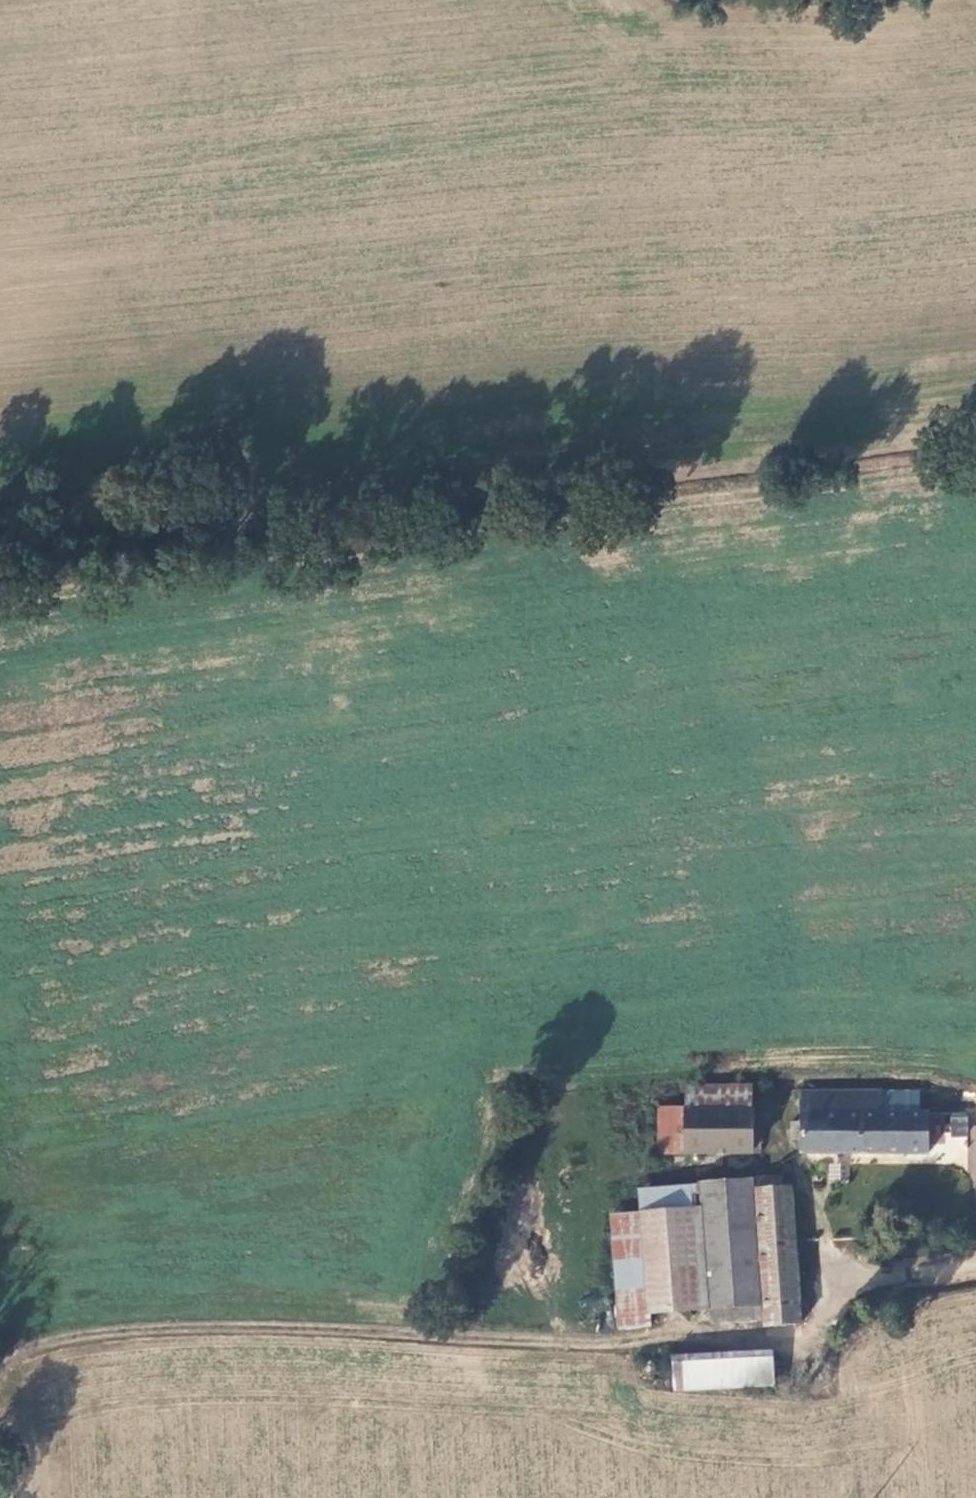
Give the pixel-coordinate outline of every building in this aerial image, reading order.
[(689,1082),(688,1092),(688,1109),(755,1110),(755,1082),(689,1082)] [(935,1107),(914,1108),(887,1107),(887,1090),(804,1090),(804,1120),(804,1139),(804,1149),(935,1149),(935,1107)] [(662,1150),(664,1150),(754,1150),(755,1139),(755,1117),(755,1110),(688,1109),(688,1092),(667,1091),(663,1091),(662,1150)] [(950,1136),(968,1137),(969,1113),(951,1112),(950,1136)] [(765,1117),(755,1117),(755,1139),(764,1139),(765,1117)] [(793,1139),(804,1139),(804,1120),(793,1120),(793,1139)] [(714,1317),(763,1315),(758,1184),(785,1183),(784,1175),(709,1180),(714,1305),(714,1317)] [(709,1180),(663,1182),(644,1183),(645,1210),(616,1210),(620,1324),(656,1323),(657,1306),(714,1305),(709,1180)] [(801,1323),(795,1182),(785,1183),(758,1184),(763,1315),(763,1325),(801,1323)] [(698,1353),(671,1355),(672,1377),(673,1389),(774,1384),(773,1370),(773,1361),(698,1361),(698,1353)]
